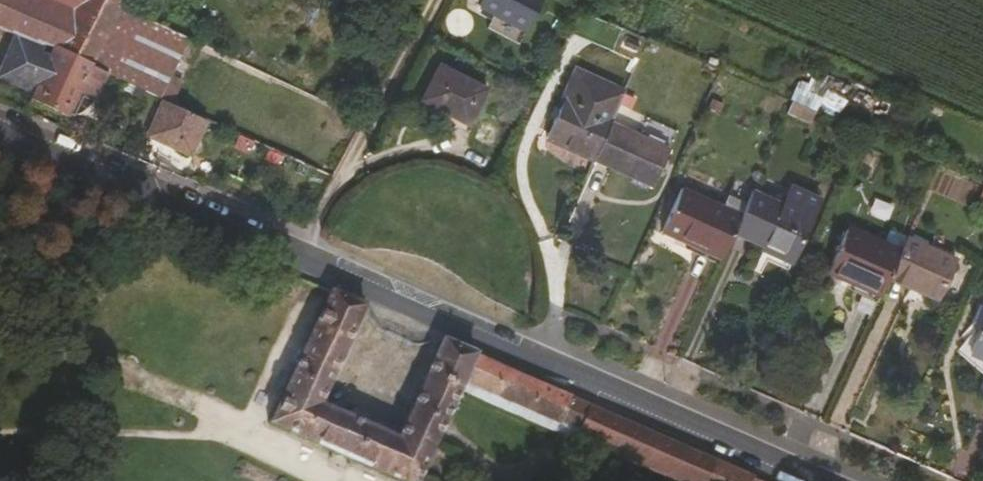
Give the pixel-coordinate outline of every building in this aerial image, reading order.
[(11,43),(47,55),(62,16),(28,0),(0,0),(0,1),(0,39),(11,43)] [(109,13),(80,0),(28,0),(62,16),(47,55),(85,70),(109,13)] [(116,0),(80,0),(109,13),(116,0)] [(538,6),(526,0),(483,0),(475,15),(521,39),(538,6)] [(125,35),(131,24),(109,13),(85,70),(106,80),(117,86),(139,42),(125,35)] [(172,57),(177,47),(131,24),(125,35),(139,42),(172,57)] [(638,44),(613,33),(603,58),(629,69),(638,44)] [(30,97),(47,55),(11,43),(0,71),(0,83),(30,97)] [(96,104),(106,80),(85,70),(47,55),(30,97),(27,106),(65,121),(76,95),(96,104)] [(452,110),(471,119),(481,100),(434,76),(420,106),(447,119),(452,110)] [(604,128),(618,98),(572,79),(543,148),(589,167),(604,128)] [(463,136),(471,119),(452,110),(447,119),(420,106),(417,111),(463,136)] [(811,117),(787,107),(782,119),(805,128),(811,117)] [(142,167),(157,177),(169,157),(193,169),(211,132),(171,112),(142,167)] [(665,154),(604,128),(589,167),(650,192),(665,154)] [(729,240),(737,223),(678,197),(658,242),(681,251),(684,244),(721,260),(729,240)] [(776,213),(747,200),(737,223),(729,240),(760,255),(768,260),(769,264),(786,272),(809,223),(778,209),(776,213)] [(887,278),(896,259),(844,236),(823,280),(839,287),(842,282),(877,299),(884,285),(887,278)] [(681,251),(717,267),(721,260),(684,244),(681,251)] [(952,267),(902,245),(896,259),(887,278),(919,292),(916,299),(934,307),(952,267)] [(783,279),(786,272),(769,264),(768,260),(760,255),(754,265),(783,279)] [(884,285),(916,299),(919,292),(887,278),(884,285)] [(839,287),(875,304),(877,299),(842,282),(839,287)] [(441,353),(397,451),(318,415),(361,322),(327,306),(267,437),(367,480),(424,480),(460,405),(463,395),(557,437),(556,443),(647,480),(735,480),(441,353)] [(980,311),(971,328),(982,335),(982,312),(980,311)] [(982,367),(982,335),(980,339),(977,338),(973,345),(977,348),(970,361),(982,367)] [(554,446),(556,443),(557,437),(463,395),(460,405),(554,446)]
